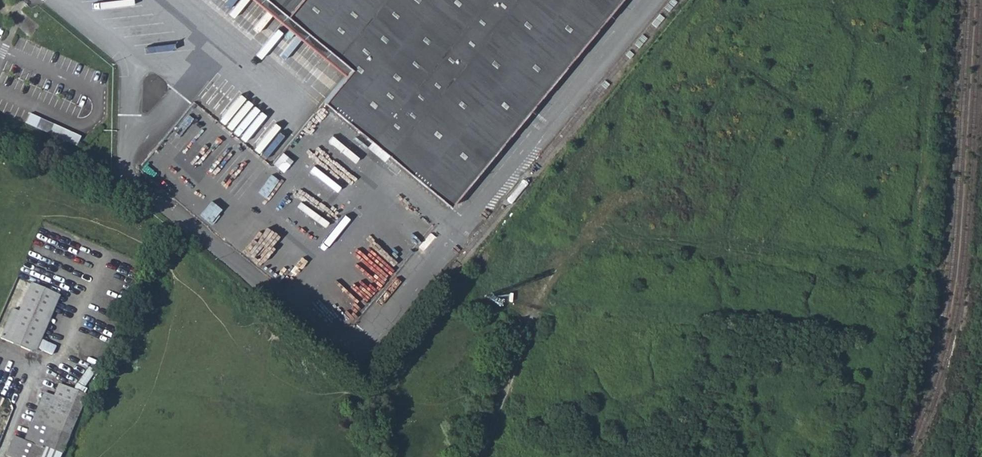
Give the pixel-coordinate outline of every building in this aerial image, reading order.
[(352,68),(326,102),(393,158),(413,133),(414,131),(409,127),(434,97),(496,148),(618,0),(270,0),(352,68)] [(393,158),(450,205),(496,148),(434,97),(409,127),(414,131),(413,133),(393,158)] [(267,117),(248,144),(268,157),(287,130),(267,117)] [(39,119),(35,130),(79,143),(82,132),(39,119)] [(295,161),(286,153),(276,164),(286,172),(295,161)] [(254,258),(271,239),(256,226),(239,245),(254,258)] [(34,275),(10,333),(36,344),(60,285),(34,275)] [(62,456),(63,456),(91,388),(64,376),(59,389),(49,385),(29,433),(19,429),(11,448),(33,456),(43,456),(46,450),(62,456)]
